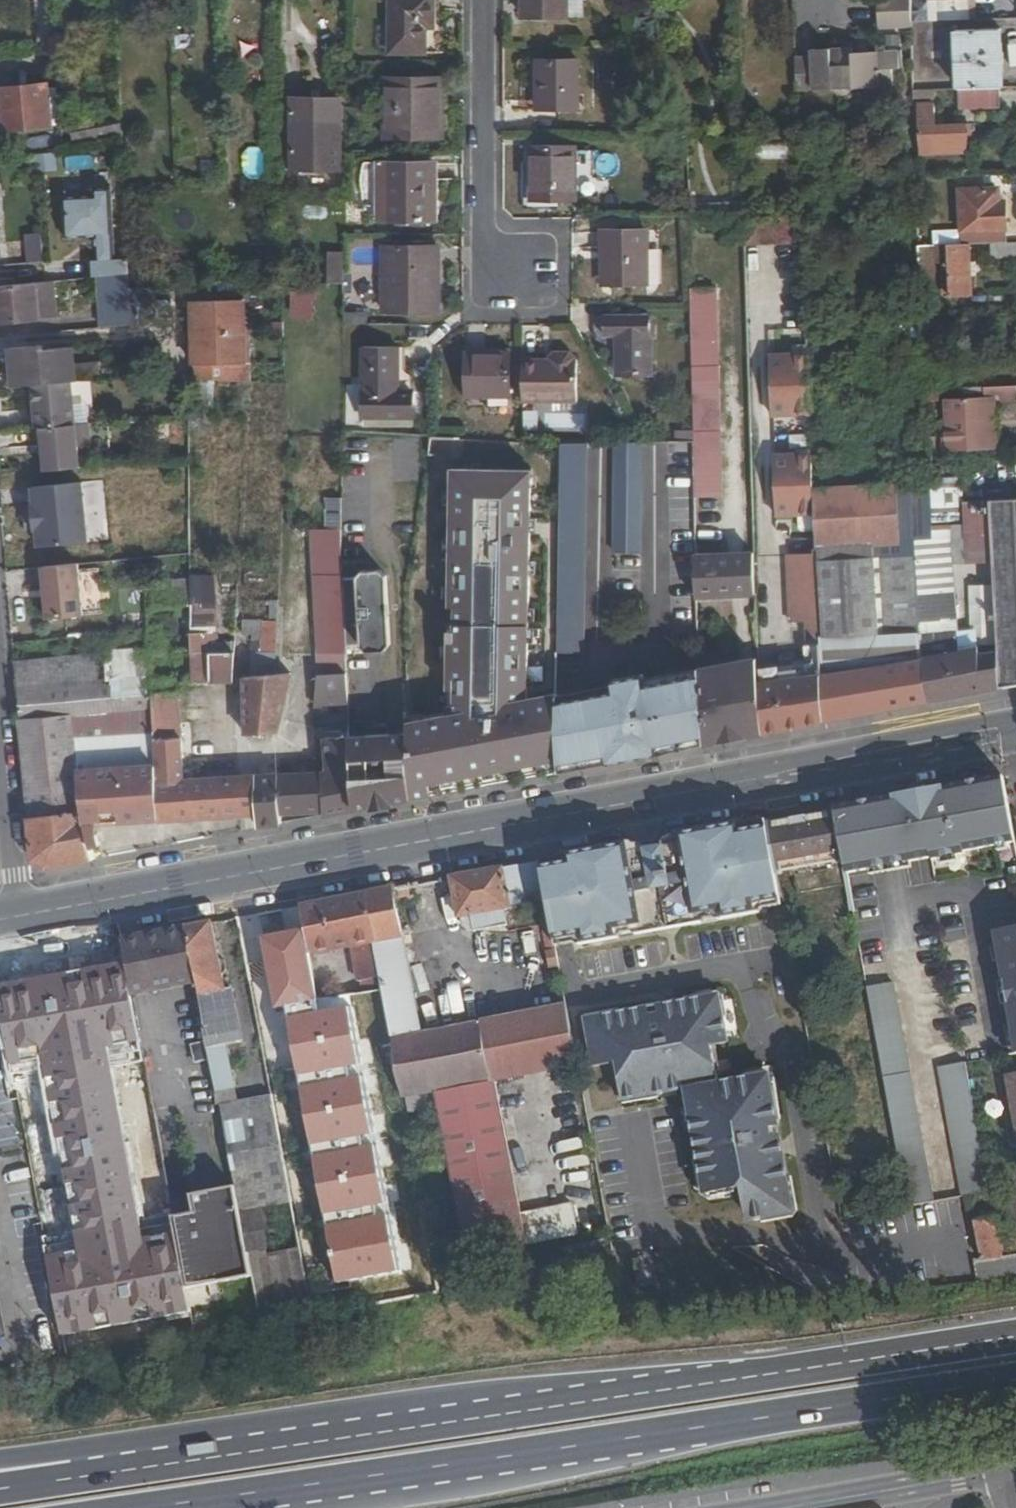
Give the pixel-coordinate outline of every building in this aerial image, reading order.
[(388,41),(424,41),(424,20),(434,20),(435,0),(389,0),(388,41)] [(521,10),(566,11),(566,0),(521,0),(521,10)] [(875,19),(910,20),(910,12),(909,0),(875,0),(875,19)] [(928,12),(970,10),(970,0),(927,0),(928,12)] [(1001,74),(999,17),(953,19),(955,76),(974,76),(973,95),(1002,94),(1001,74)] [(894,31),(882,31),(882,40),(894,40),(894,31)] [(807,47),(794,48),(796,82),(830,81),(833,87),(844,87),(848,80),(887,78),(888,61),(893,61),(893,43),(881,44),(881,38),(871,38),(872,44),(850,45),(849,37),(807,40),(807,47)] [(536,99),(536,49),(525,48),(525,98),(536,99)] [(576,48),(536,49),(536,99),(576,99),(576,48)] [(433,67),(384,67),(384,128),(433,128),(433,67)] [(53,112),(49,71),(2,76),(6,117),(53,112)] [(933,89),(912,90),(913,142),(961,140),(961,112),(933,113),(933,89)] [(340,156),(340,116),(292,117),(293,157),(338,156),(340,156)] [(572,136),(531,135),(531,150),(531,192),(556,193),(572,194),(572,136)] [(531,150),(521,151),(521,200),(556,201),(556,193),(531,192),(531,150)] [(433,151),(382,151),(383,210),(383,213),(433,212),(433,151)] [(57,152),(36,155),(38,171),(59,169),(57,152)] [(68,159),(69,170),(92,167),(90,156),(68,159)] [(996,176),(956,178),(958,221),(1002,219),(1001,187),(997,187),(996,176)] [(65,225),(114,221),(112,182),(100,183),(100,179),(61,183),(65,225)] [(771,201),(744,202),(744,228),(802,226),(801,222),(800,200),(771,201)] [(646,272),(646,217),(600,216),(600,237),(609,237),(609,272),(646,272)] [(966,230),(945,230),(947,280),(969,279),(966,230)] [(46,260),(46,233),(28,233),(28,261),(46,260)] [(423,233),(383,233),(384,297),(384,299),(411,299),(411,276),(423,276),(423,233)] [(609,272),(609,237),(600,237),(596,237),(596,272),(609,272)] [(107,262),(130,259),(129,239),(117,239),(118,247),(105,248),(107,262)] [(346,283),(347,250),(331,250),(330,282),(346,283)] [(107,262),(100,262),(103,312),(134,309),(131,274),(130,259),(107,262)] [(716,265),(689,266),(690,290),(693,426),(694,475),(720,474),(718,373),(716,288),(716,265)] [(169,273),(131,274),(134,309),(134,310),(157,308),(155,280),(169,279),(169,273)] [(423,276),(411,276),(411,299),(424,299),(423,276)] [(53,280),(0,286),(0,320),(36,316),(33,291),(54,289),(53,280)] [(243,285),(193,286),(196,350),(246,348),(243,285)] [(293,289),(293,315),(317,316),(318,290),(293,289)] [(603,323),(603,302),(593,303),(593,323),(603,323)] [(651,363),(649,303),(603,302),(603,323),(606,323),(618,322),(619,362),(619,363),(651,363)] [(619,362),(618,322),(606,323),(606,362),(619,362)] [(7,331),(12,373),(27,371),(62,368),(103,365),(104,364),(103,347),(71,350),(69,332),(40,335),(39,329),(7,331)] [(398,329),(363,329),(361,398),(411,399),(412,374),(397,373),(398,329)] [(806,353),(806,333),(767,335),(769,394),(808,393),(808,390),(806,353)] [(538,347),(520,348),(520,390),(575,390),(575,348),(572,348),(573,345),(568,340),(553,340),(547,345),(547,351),(538,350),(538,347)] [(511,342),(465,342),(464,385),(509,387),(511,342)] [(62,368),(27,371),(29,413),(34,413),(39,457),(74,454),(73,435),(86,434),(84,408),(65,409),(62,368)] [(985,381),(942,383),(943,434),(986,433),(985,381)] [(547,427),(584,427),(584,413),(547,414),(547,427)] [(693,426),(665,426),(669,530),(695,529),(694,475),(693,426)] [(586,427),(560,428),(556,606),(556,637),(584,637),(586,427)] [(617,427),(617,447),(637,447),(636,427),(624,427),(617,427)] [(810,439),(809,433),(770,434),(773,494),(812,493),(811,473),(810,439)] [(617,447),(618,523),(637,523),(637,447),(617,447)] [(526,683),(530,454),(451,452),(447,699),(406,702),(407,713),(407,737),(408,779),(554,751),(555,701),(555,690),(555,682),(555,678),(526,683)] [(957,460),(925,461),(926,505),(958,504),(957,460)] [(83,467),(33,472),(35,490),(32,490),(35,515),(38,515),(40,532),(89,527),(83,467)] [(898,523),(895,470),(811,473),(812,493),(813,526),(869,524),(898,523)] [(985,480),(991,618),(992,634),(994,669),(1015,665),(1015,479),(985,480)] [(342,480),(326,480),(325,511),(342,512),(342,480)] [(958,504),(926,505),(926,517),(945,516),(946,516),(959,516),(958,504)] [(311,511),(313,618),(344,619),(341,558),(342,512),(325,511),(311,511)] [(927,524),(910,525),(911,540),(916,616),(918,637),(922,682),(994,669),(992,634),(975,635),(975,630),(953,632),(946,516),(945,516),(926,517),(927,524)] [(618,523),(618,535),(637,535),(637,523),(618,523)] [(869,524),(813,526),(814,532),(817,617),(882,611),(877,542),(872,542),(869,524)] [(751,576),(751,532),(696,535),(697,578),(751,576)] [(807,619),(817,619),(817,617),(814,532),(786,533),(789,601),(806,601),(807,619)] [(911,540),(877,542),(882,611),(882,619),(916,616),(911,540)] [(54,551),(44,552),(49,603),(84,600),(79,548),(54,551)] [(356,559),(341,558),(344,619),(344,629),(361,628),(369,632),(388,630),(392,623),(387,555),(381,550),(360,552),(356,559)] [(236,606),(237,586),(223,585),(222,605),(236,606)] [(150,615),(138,616),(138,634),(124,635),(124,651),(131,651),(132,662),(134,689),(154,687),(153,674),(153,665),(150,615)] [(257,651),(280,652),(282,619),(244,617),(243,634),(258,635),(257,651)] [(235,633),(214,634),(212,662),(234,661),(235,633)] [(212,662),(214,634),(183,636),(185,664),(212,662)] [(755,634),(698,646),(700,723),(761,712),(757,662),(755,634)] [(922,682),(918,637),(818,652),(817,642),(775,649),(776,659),(757,662),(761,712),(820,701),(922,682)] [(679,727),(700,723),(698,646),(669,649),(643,650),(642,639),(611,641),(611,652),(555,655),(555,678),(555,682),(555,690),(555,701),(554,751),(564,749),(572,747),(612,740),(622,738),(621,728),(630,727),(632,736),(655,732),(667,729),(679,727)] [(345,654),(317,655),(314,685),(347,684),(345,654)] [(277,713),(289,656),(275,656),(246,657),(247,713),(277,713)] [(110,692),(134,689),(132,662),(49,670),(52,698),(71,696),(110,692)] [(176,674),(176,664),(153,665),(153,674),(176,674)] [(181,703),(180,674),(176,674),(153,674),(154,687),(155,703),(181,703)] [(110,692),(71,696),(81,781),(85,802),(90,821),(97,820),(94,802),(160,798),(158,761),(157,733),(157,729),(157,727),(112,733),(110,692)] [(31,700),(20,700),(34,835),(43,845),(94,836),(90,821),(85,802),(81,781),(71,696),(52,698),(31,700)] [(181,713),(181,703),(155,703),(156,720),(182,720),(181,713)] [(348,704),(313,706),(315,718),(327,717),(349,716),(348,704)] [(407,713),(349,716),(353,790),(408,779),(407,737),(407,713)] [(349,716),(327,717),(327,752),(321,752),(323,789),(323,796),(353,790),(349,716)] [(184,760),(182,720),(156,720),(157,727),(157,729),(157,733),(158,761),(184,760)] [(621,728),(622,738),(632,736),(630,727),(621,728)] [(323,789),(321,752),(278,755),(280,791),(323,789)] [(280,791),(278,755),(256,756),(257,793),(257,808),(278,804),(280,803),(280,791)] [(257,793),(256,756),(184,760),(158,761),(160,798),(257,793)] [(967,848),(1015,840),(1015,827),(1006,774),(914,790),(896,794),(836,805),(847,860),(849,870),(885,863),(918,857),(934,855),(934,857),(968,851),(967,848)] [(836,805),(772,816),(782,872),(847,860),(836,805)] [(724,914),(788,903),(782,872),(772,816),(708,828),(686,832),(690,851),(671,855),(669,845),(647,849),(630,852),(628,843),(577,852),(574,853),(571,854),(542,859),(550,897),(553,913),(557,937),(575,934),(582,940),(591,939),(622,933),(661,926),(724,914)] [(550,897),(542,859),(531,861),(538,899),(550,897)] [(508,865),(515,904),(538,899),(531,861),(508,865)] [(508,865),(455,875),(463,914),(475,912),(479,927),(508,921),(505,906),(515,904),(508,865)] [(404,1096),(407,1096),(439,1089),(496,1079),(485,1019),(424,1031),(398,885),(370,890),(327,898),(336,948),(357,945),(364,978),(375,976),(377,981),(386,980),(397,1041),(334,1053),(344,1107),(404,1096)] [(315,952),(336,948),(327,898),(306,902),(315,952)] [(315,952),(306,902),(282,906),(297,983),(305,981),(307,988),(312,988),(314,997),(323,996),(319,975),(315,952)] [(257,911),(240,914),(245,941),(261,938),(262,938),(257,911)] [(553,965),(562,963),(557,937),(553,913),(544,915),(553,965)] [(215,918),(121,936),(126,962),(132,992),(186,982),(187,990),(202,987),(210,1028),(207,1028),(208,1035),(212,1054),(222,1102),(223,1102),(236,1100),(225,1043),(245,1039),(234,983),(228,984),(215,918)] [(997,928),(1015,1028),(1015,925),(997,928)] [(261,938),(245,941),(252,977),(268,973),(261,938)] [(126,962),(0,983),(0,1010),(12,1075),(44,1069),(75,1238),(47,1243),(62,1336),(190,1316),(185,1287),(173,1218),(126,962)] [(562,963),(553,965),(556,978),(565,976),(562,963)] [(334,973),(319,975),(323,996),(338,994),(334,973)] [(937,1199),(897,981),(870,986),(910,1204),(937,1199)] [(656,1080),(690,1074),(696,1110),(704,1108),(712,1154),(705,1156),(710,1181),(718,1186),(749,1181),(753,1206),(762,1212),(796,1206),(800,1200),(796,1176),(789,1177),(784,1148),(773,1151),(769,1137),(782,1135),(778,1116),(786,1115),(781,1087),(773,1088),(770,1067),(724,1076),(716,1038),(729,1035),(722,993),(716,989),(692,993),(693,1000),(679,1003),(681,1012),(669,1015),(667,1005),(619,1014),(618,1006),(594,1010),(590,1016),(596,1050),(621,1045),(629,1093),(658,1087),(656,1080)] [(496,1079),(439,1089),(471,1254),(531,1243),(499,1078),(581,1063),(570,1002),(485,1019),(496,1079)] [(259,1302),(262,1323),(312,1314),(379,1302),(374,1275),(370,1250),(369,1247),(303,1260),(301,1249),(271,1255),(261,1206),(292,1199),(286,1166),(336,1156),(343,1191),(358,1186),(344,1107),(334,1053),(330,1029),(264,1040),(273,1093),(223,1102),(238,1188),(254,1274),(259,1302)] [(197,1058),(212,1054),(208,1035),(194,1038),(197,1058)] [(970,1060),(944,1065),(968,1194),(988,1190),(994,1189),(970,1062),(970,1060)] [(414,1144),(404,1096),(344,1107),(358,1186),(363,1209),(368,1209),(374,1230),(428,1221),(414,1144)] [(292,1199),(295,1213),(305,1211),(302,1199),(343,1191),(336,1156),(286,1166),(292,1199)] [(173,1218),(185,1287),(254,1274),(238,1188),(191,1196),(194,1215),(173,1218)] [(529,1212),(535,1244),(583,1235),(577,1203),(529,1212)] [(998,1215),(977,1219),(984,1255),(1005,1252),(998,1215)] [(9,1335),(0,1293),(0,1337),(9,1335)]
